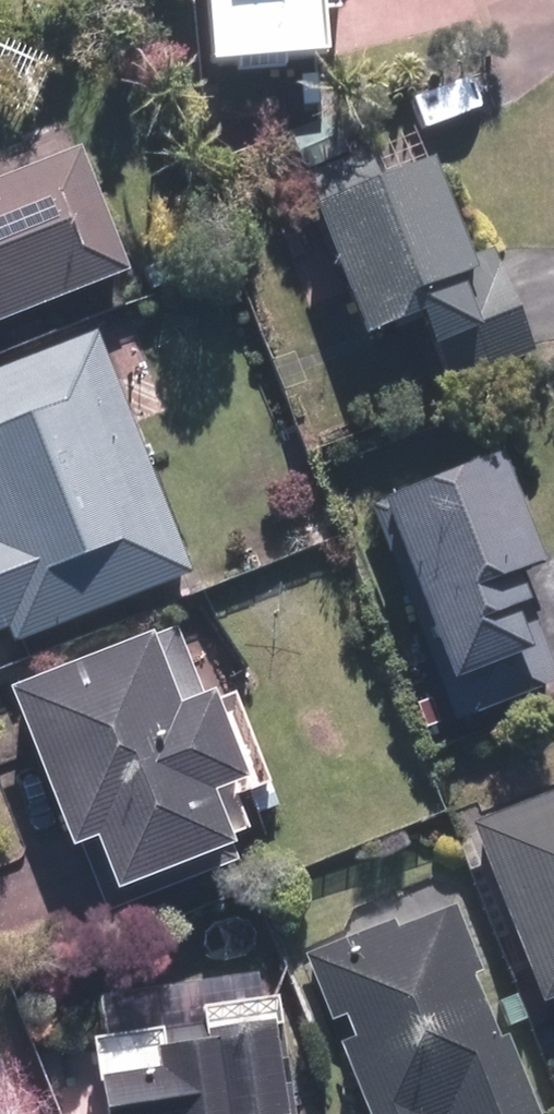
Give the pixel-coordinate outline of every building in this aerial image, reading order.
[(230,50),(355,40),(351,0),(226,0),(230,50)] [(416,89),(428,126),(498,103),(485,66),(416,89)] [(145,263),(96,139),(0,176),(0,320),(145,263)] [(453,148),(336,194),(388,323),(447,300),(477,376),(547,348),(504,241),(492,246),(453,148)] [(207,563),(109,324),(0,368),(0,627),(21,618),(28,636),(207,563)] [(379,500),(467,717),(553,682),(553,634),(525,563),(553,551),(553,531),(519,444),(379,500)] [(184,612),(24,677),(118,906),(296,834),(232,678),(215,685),(184,612)] [(477,816),(549,998),(553,996),(553,786),(477,816)] [(313,949),(383,1110),(374,1113),(553,1113),(553,1105),(459,886),(313,949)] [(294,1010),(119,1034),(130,1113),(308,1113),(294,1010)]
